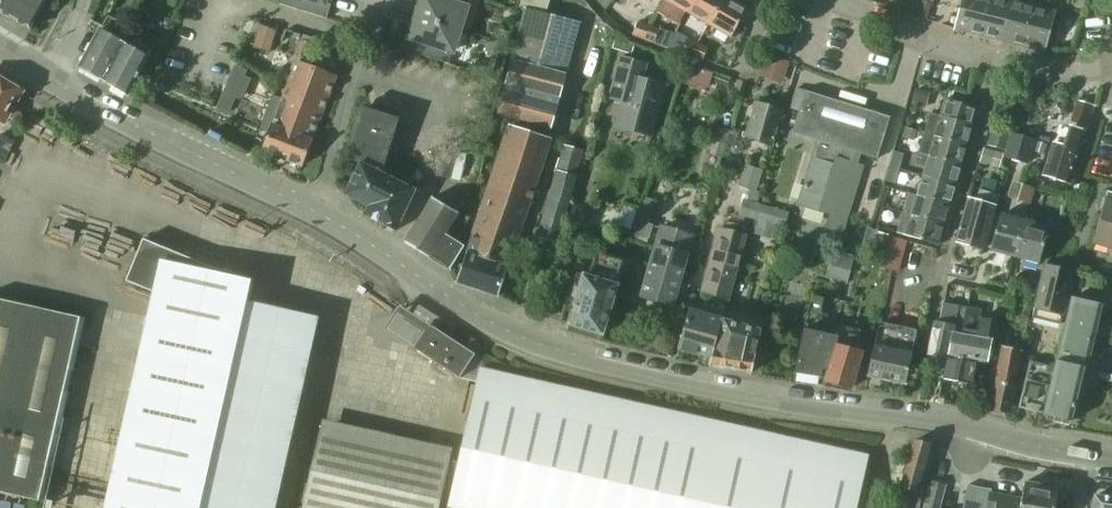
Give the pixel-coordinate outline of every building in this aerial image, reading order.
[(45,0),(0,0),(0,15),(27,31),(45,0)] [(324,0),(278,0),(277,3),(326,18),(330,5),(324,2),(324,0)] [(416,17),(459,30),(468,0),(421,0),(416,17)] [(495,114),(550,129),(564,75),(566,75),(580,23),(565,20),(545,15),(550,0),(522,0),(520,8),(524,9),(495,114)] [(685,11),(691,0),(666,0),(685,11)] [(685,11),(707,24),(721,0),(691,0),(685,11)] [(707,24),(731,37),(746,10),(728,0),(721,0),(707,24)] [(1002,40),(1012,0),(963,0),(956,29),(1002,40)] [(1002,40),(1045,51),(1055,11),(1012,0),(1002,40)] [(448,64),(459,30),(416,17),(410,37),(403,35),(399,49),(448,64)] [(662,20),(665,32),(676,29),(674,22),(668,18),(662,20)] [(638,21),(632,36),(643,40),(648,25),(638,21)] [(246,26),(241,39),(254,44),(253,47),(249,46),(241,66),(246,67),(254,48),(269,53),(277,31),(261,25),(259,30),(246,26)] [(648,25),(643,40),(653,43),(659,29),(648,25)] [(497,29),(494,39),(507,43),(510,33),(497,29)] [(80,70),(102,83),(118,55),(123,46),(100,33),(80,70)] [(686,40),(673,35),(668,49),(681,54),(686,40)] [(686,40),(681,54),(683,55),(692,58),(697,43),(687,40),(686,40)] [(118,55),(102,83),(126,96),(147,59),(148,60),(152,52),(136,43),(131,50),(123,46),(118,55)] [(697,43),(692,58),(694,59),(703,62),(708,47),(697,43)] [(766,55),(758,76),(777,82),(784,60),(768,55),(766,54),(766,55)] [(651,134),(665,84),(643,78),(648,63),(620,55),(612,85),(627,89),(617,124),(651,134)] [(296,63),(282,99),(303,106),(293,133),(311,140),(335,78),(296,63)] [(882,64),(878,76),(892,67),(882,64)] [(1,119),(10,103),(16,94),(18,89),(0,78),(0,118),(1,119)] [(796,88),(789,109),(799,112),(792,133),(819,142),(814,159),(810,172),(799,205),(831,215),(827,229),(842,233),(862,168),(850,165),(854,152),(877,160),(890,117),(805,91),(796,88)] [(224,93),(217,109),(227,113),(234,97),(224,93)] [(293,133),(303,106),(282,99),(273,121),(266,119),(261,131),(269,133),(262,151),(301,166),(311,140),(293,133)] [(1064,114),(1067,101),(1068,100),(1052,100),(1049,110),(1053,111),(1052,115),(1058,117),(1059,113),(1064,114)] [(1085,128),(1092,106),(1077,101),(1070,123),(1085,128)] [(771,146),(782,111),(755,102),(745,138),(771,146)] [(930,114),(923,135),(966,146),(976,111),(946,102),(941,117),(930,114)] [(1011,121),(1014,109),(1001,105),(998,117),(1011,121)] [(395,231),(414,189),(415,189),(381,173),(398,119),(360,107),(344,156),(357,162),(343,194),(367,205),(364,215),(385,224),(384,226),(395,231)] [(464,247),(452,280),(496,296),(551,143),(507,127),(464,246),(464,247)] [(722,157),(729,132),(717,128),(709,154),(722,157)] [(996,130),(991,147),(1004,151),(1009,133),(996,130)] [(1012,134),(1005,157),(1028,164),(1035,141),(1012,134)] [(1054,144),(1044,176),(1068,184),(1083,137),(1073,134),(1069,149),(1054,144)] [(923,135),(918,153),(919,154),(929,157),(960,166),(966,146),(923,135)] [(1036,141),(1033,152),(1044,155),(1048,144),(1036,141)] [(894,152),(890,167),(898,169),(902,154),(894,152)] [(437,171),(436,176),(437,176),(447,178),(449,179),(455,157),(452,156),(442,154),(437,171)] [(919,154),(916,165),(926,167),(923,176),(954,186),(955,183),(960,166),(929,157),(919,154)] [(894,183),(898,169),(890,167),(886,181),(894,183)] [(556,172),(543,215),(562,221),(575,178),(575,177),(556,171),(556,172)] [(923,176),(917,196),(949,206),(954,186),(923,176)] [(1035,188),(1023,185),(1018,201),(1031,204),(1035,188)] [(742,199),(738,215),(745,217),(750,219),(753,220),(750,233),(776,240),(779,227),(782,228),(786,229),(790,213),(757,203),(760,192),(758,192),(757,191),(749,189),(749,191),(746,200),(742,199)] [(982,248),(997,194),(980,189),(976,202),(968,199),(956,241),(982,248)] [(904,214),(943,226),(949,206),(917,196),(909,194),(904,214)] [(431,196),(403,242),(450,270),(464,247),(464,246),(458,242),(463,229),(453,223),(459,213),(458,212),(460,209),(455,205),(452,209),(431,196)] [(1104,198),(1091,244),(1111,250),(1111,200),(1104,198)] [(649,239),(653,226),(648,225),(655,203),(643,199),(633,234),(649,239)] [(902,213),(896,233),(905,236),(937,245),(943,226),(904,214),(902,213)] [(991,252),(1016,259),(1026,223),(1002,216),(991,252)] [(1026,223),(1016,259),(1038,266),(1049,230),(1026,223)] [(671,306),(691,238),(661,229),(641,298),(671,306)] [(867,232),(863,247),(884,253),(883,255),(880,268),(881,268),(899,272),(905,251),(907,243),(907,241),(867,229),(867,232)] [(728,299),(745,236),(721,230),(704,293),(728,299)] [(157,295),(110,507),(270,507),(312,318),(237,301),(241,283),(219,278),(220,271),(142,239),(125,282),(157,295)] [(602,335),(625,262),(595,253),(588,278),(583,277),(569,325),(602,335)] [(838,257),(833,276),(847,280),(852,261),(838,257)] [(1034,307),(1031,318),(1059,324),(1062,313),(1071,273),(1055,269),(1044,266),(1037,294),(1034,307)] [(811,296),(807,315),(819,318),(824,299),(811,296)] [(1070,298),(1053,367),(1042,414),(1069,421),(1082,368),(1085,369),(1100,306),(1070,298)] [(84,321),(0,302),(0,491),(44,501),(84,321)] [(927,362),(933,363),(946,366),(949,356),(953,335),(963,336),(967,308),(943,304),(939,324),(934,323),(927,362)] [(993,316),(1003,318),(1005,306),(995,304),(993,316)] [(949,356),(975,361),(987,364),(991,341),(986,340),(990,322),(980,320),(982,311),(967,308),(963,336),(953,335),(949,356)] [(680,350),(712,359),(722,321),(690,312),(680,350)] [(722,321),(712,359),(710,367),(750,373),(761,331),(722,321)] [(905,385),(911,355),(916,332),(881,324),(876,347),(875,347),(869,377),(905,385)] [(460,378),(475,355),(432,326),(416,350),(460,378)] [(824,379),(824,383),(825,380),(838,338),(804,330),(795,373),(824,379)] [(825,380),(824,383),(852,390),(862,354),(857,353),(860,338),(839,334),(838,338),(825,380)] [(1008,414),(1021,351),(1001,348),(997,371),(998,371),(990,410),(1008,414)] [(970,385),(975,361),(949,356),(946,366),(933,363),(931,378),(970,385)] [(1040,414),(1042,414),(1053,367),(1028,361),(1016,412),(1039,418),(1040,414)] [(868,456),(480,366),(458,462),(319,430),(301,507),(856,507),(868,456)] [(896,507),(907,507),(912,492),(917,493),(930,445),(914,442),(896,507)] [(945,487),(931,483),(924,507),(940,507),(945,487)] [(988,507),(1056,507),(1056,505),(1059,489),(1055,488),(1056,485),(1043,483),(1042,486),(1025,483),(1022,500),(990,495),(988,507)] [(990,495),(991,490),(967,485),(966,490),(963,507),(988,507),(990,495)] [(1094,497),(1092,507),(1111,507),(1111,500),(1094,497)]
